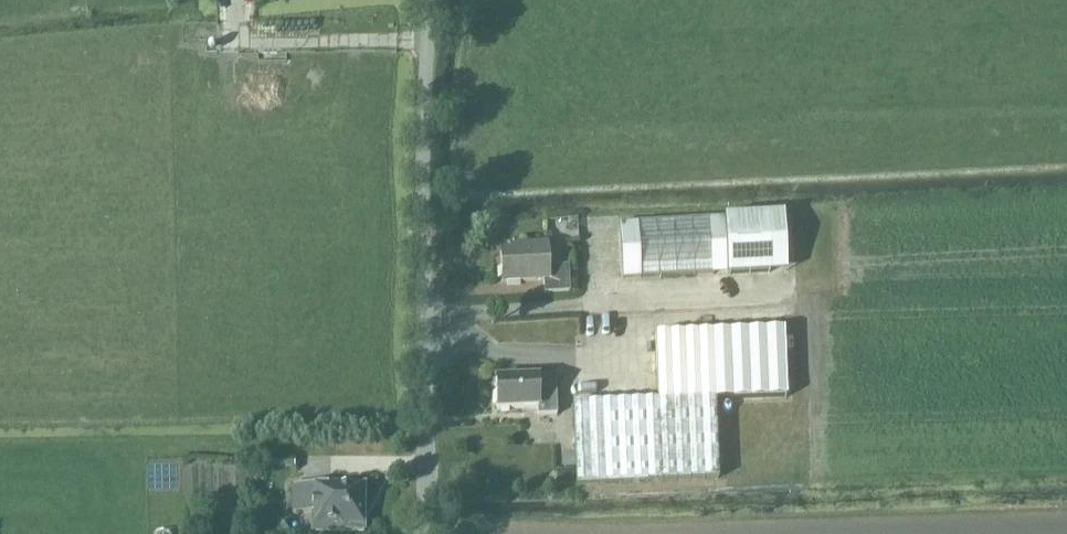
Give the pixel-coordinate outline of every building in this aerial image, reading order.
[(766,216),(725,218),(725,219),(728,274),(769,272),(788,272),(785,215),(766,216)] [(725,219),(621,224),(624,280),(728,274),(725,219)] [(546,293),(572,292),(572,267),(549,268),(549,245),(519,248),(519,252),(503,252),(504,283),(545,283),(546,293)] [(784,330),(713,333),(716,401),(787,397),(784,330)] [(719,479),(716,401),(713,333),(655,336),(657,403),(658,416),(602,418),(601,405),(572,406),(575,486),(719,479)] [(540,416),(557,415),(557,378),(497,379),(497,410),(540,409),(540,416)] [(279,461),(279,469),(295,469),(295,461),(279,461)] [(294,484),(294,514),(311,514),(311,533),(366,533),(366,484),(312,483),(312,484),(294,484)]
